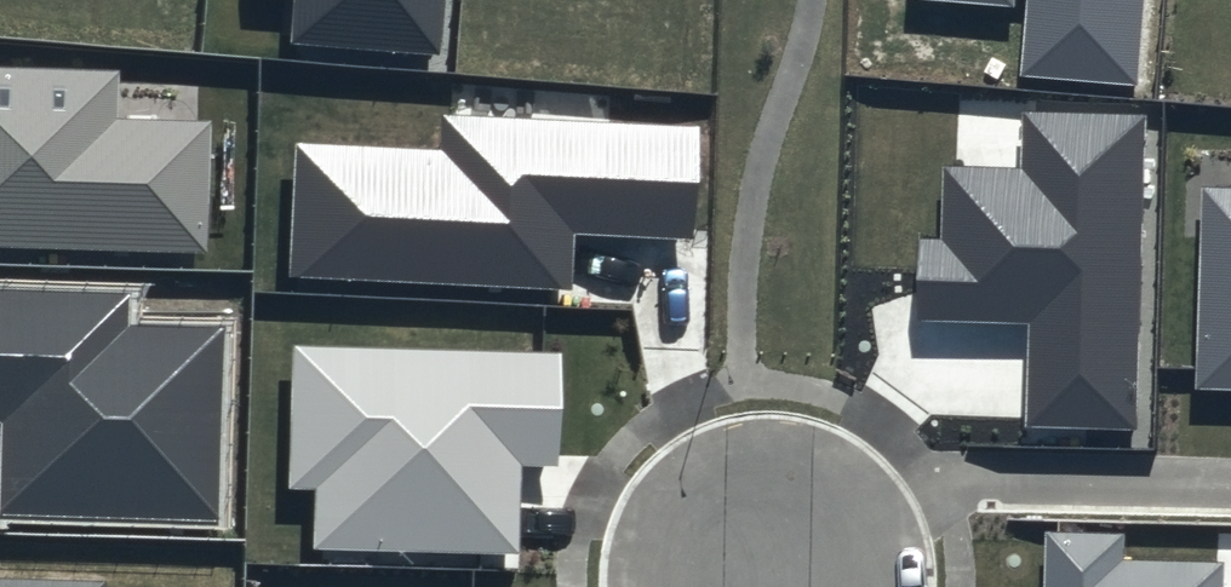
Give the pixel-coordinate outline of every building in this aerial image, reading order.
[(289,46),(442,57),(447,0),(292,0),(289,46)] [(1019,80),(1138,89),(1145,0),(1025,0),(1019,80)] [(0,69),(0,248),(210,253),(213,121),(116,119),(117,71),(0,69)] [(1145,114),(1022,110),(1020,168),(942,166),(940,239),(920,238),(918,319),(1029,322),(1026,424),(1137,427),(1145,114)] [(442,151),(297,145),(291,278),(573,291),(575,236),(692,241),(697,127),(444,115),(442,151)] [(1199,188),(1193,389),(1230,390),(1230,189),(1199,188)] [(0,289),(0,424),(2,424),(0,476),(0,514),(217,522),(223,326),(127,323),(128,293),(0,289)] [(561,352),(294,344),(290,489),(316,490),(314,549),(518,555),(521,465),(558,467),(561,352)] [(1047,533),(1045,586),(1221,586),(1221,563),(1121,561),(1122,535),(1047,533)]
